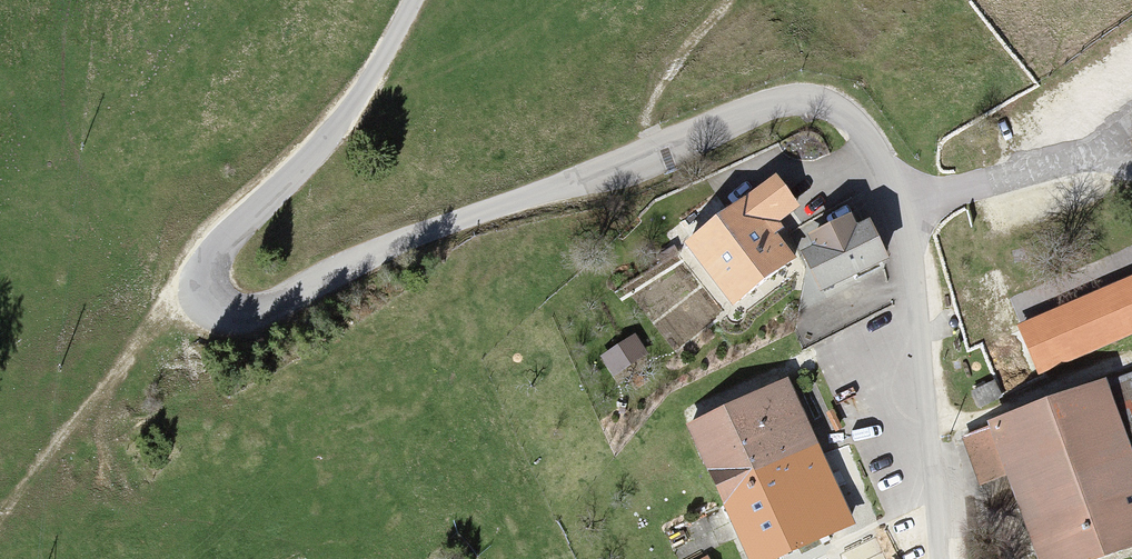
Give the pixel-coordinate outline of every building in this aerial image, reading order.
[(778,175),(691,239),(737,302),(790,263),(762,225),(796,200),(778,175)] [(817,246),(805,252),(821,287),(885,256),(868,222),(855,228),(850,217),(812,235),(817,246)] [(1024,326),(1042,369),(1131,331),(1131,280),(1024,326)] [(682,427),(739,558),(763,558),(808,540),(846,523),(785,383),(682,427)] [(999,436),(1046,558),(1131,558),(1131,420),(1127,422),(1115,391),(999,436)]
